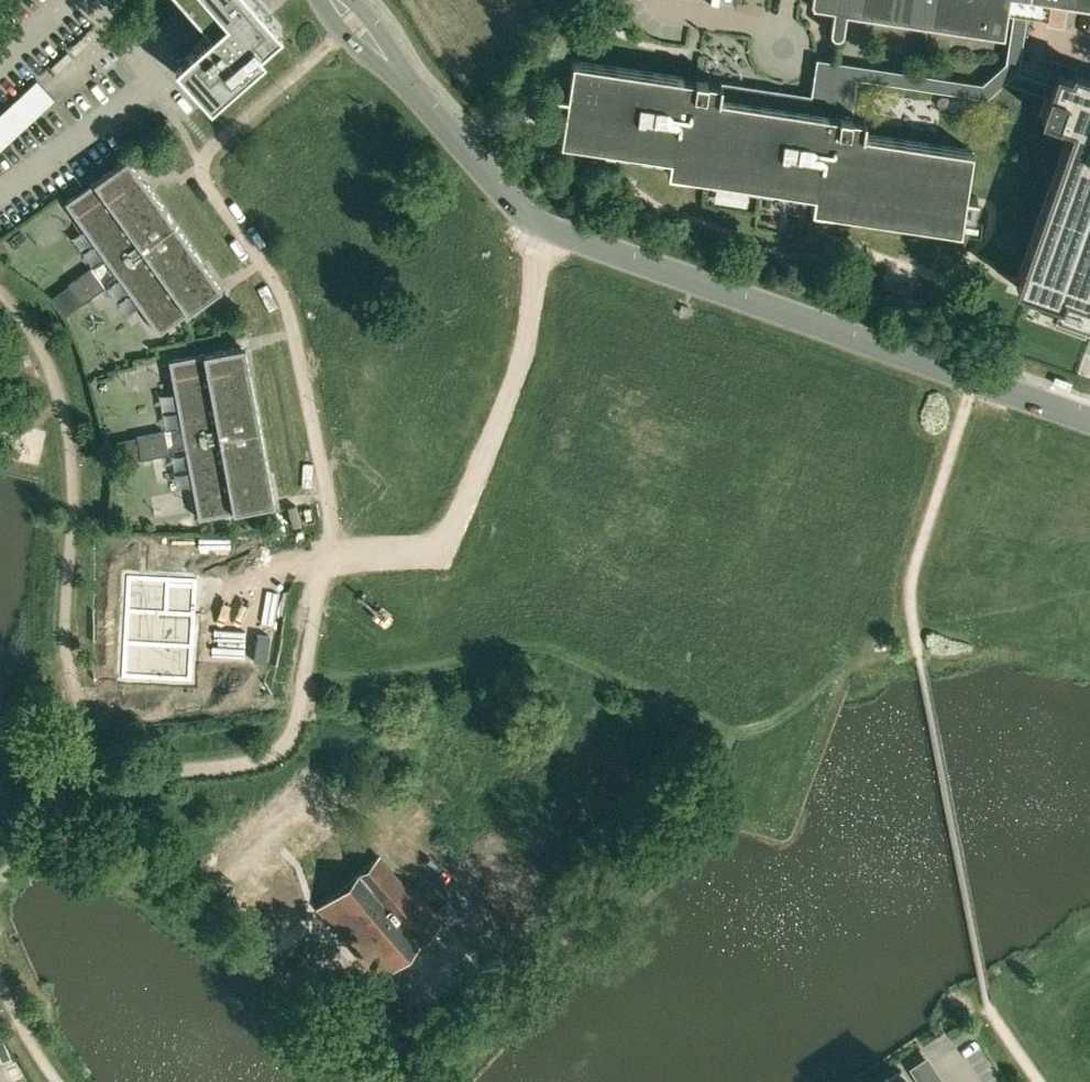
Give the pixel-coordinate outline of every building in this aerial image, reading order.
[(260,0),(187,0),(209,26),(174,57),(205,92),(210,98),(265,50),(259,44),(281,24),(271,13),(260,0)] [(1027,0),(813,0),(812,5),(833,8),(830,28),(831,30),(831,31),(832,32),(832,33),(833,34),(834,35),(836,35),(837,35),(839,35),(840,35),(842,33),(843,32),(844,30),(844,29),(847,10),(1002,33),(1006,10),(1014,11),(1007,61),(982,84),(834,61),(832,79),(828,98),(721,82),(572,59),(567,93),(556,92),(556,94),(567,95),(560,140),(670,157),(667,171),(814,193),(811,208),(961,230),(966,196),(977,198),(977,196),(966,194),(973,149),(863,132),(865,118),(850,116),(856,76),(986,95),(1003,80),(1015,69),(1017,67),(1027,0)] [(1003,80),(1048,96),(1041,115),(1073,126),(1016,285),(1057,300),(1053,313),(1086,325),(1089,313),(1089,82),(1057,70),(1053,82),(1015,69),(1003,80)] [(159,332),(219,289),(200,263),(203,261),(146,181),(143,184),(124,158),(65,201),(78,220),(85,215),(112,253),(106,257),(119,275),(125,271),(152,308),(145,313),(159,332)] [(68,284),(81,302),(104,285),(91,267),(68,284)] [(202,493),(194,494),(199,517),(271,503),(265,472),(269,472),(251,375),(247,376),(241,345),(169,359),(173,382),(181,380),(189,425),(182,427),(186,449),(193,447),(202,493)] [(136,435),(141,457),(169,452),(165,430),(136,435)] [(128,575),(123,675),(191,679),(196,579),(128,575)] [(403,883),(378,855),(319,907),(379,976),(440,923),(443,923),(482,961),(523,920),(485,881),(457,910),(448,900),(434,912),(406,880),(403,883)] [(0,1037),(0,1057),(2,1061),(11,1057),(2,1036),(0,1037)] [(901,1068),(881,1081),(910,1081),(901,1068)]
